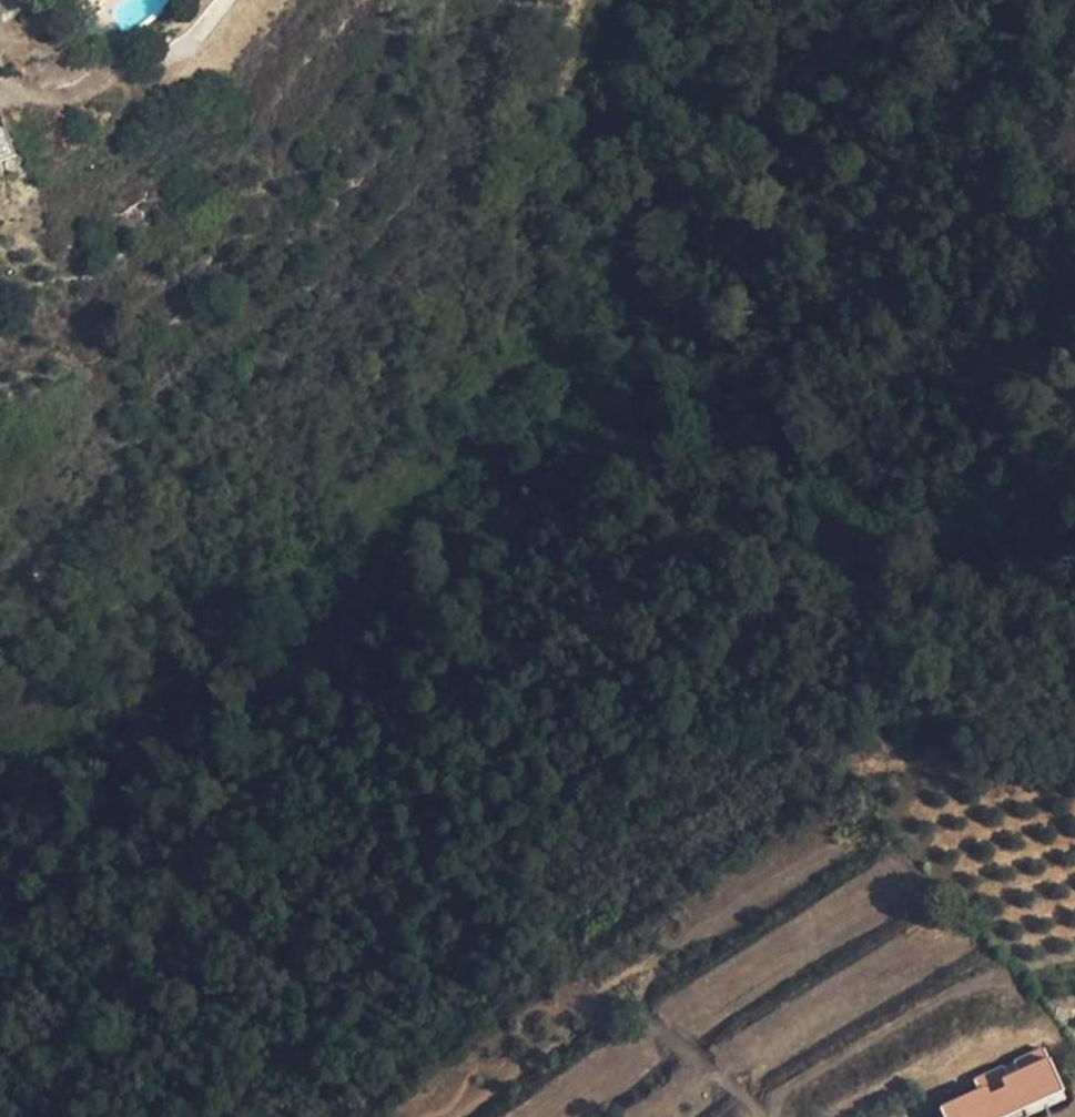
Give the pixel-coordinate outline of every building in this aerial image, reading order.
[(1066,1089),(1046,1044),(975,1075),(980,1087),(941,1104),(947,1116),(1000,1116),(1066,1089)]
